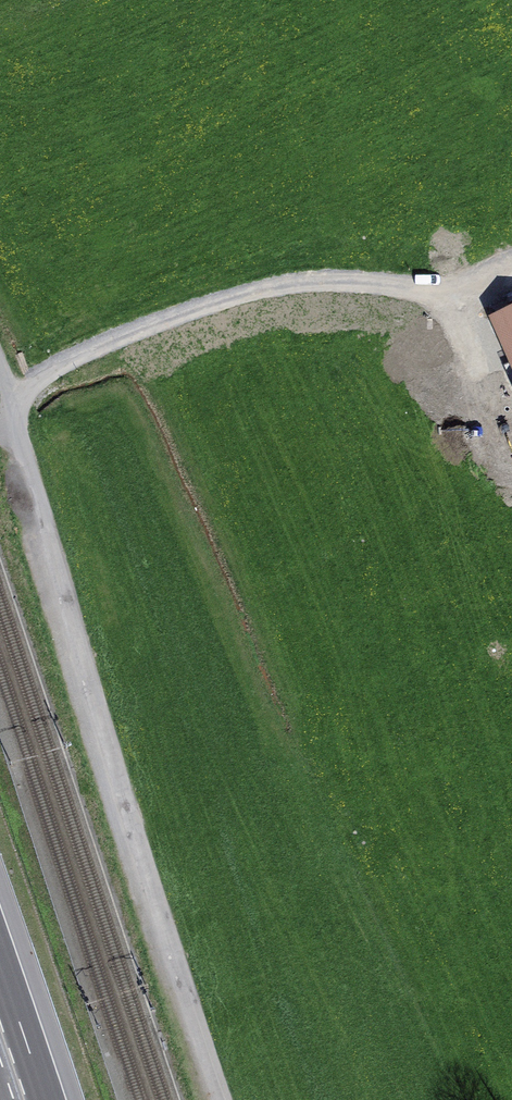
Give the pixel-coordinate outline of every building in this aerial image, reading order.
[(476,301),(511,383),(511,286),(476,301)]
